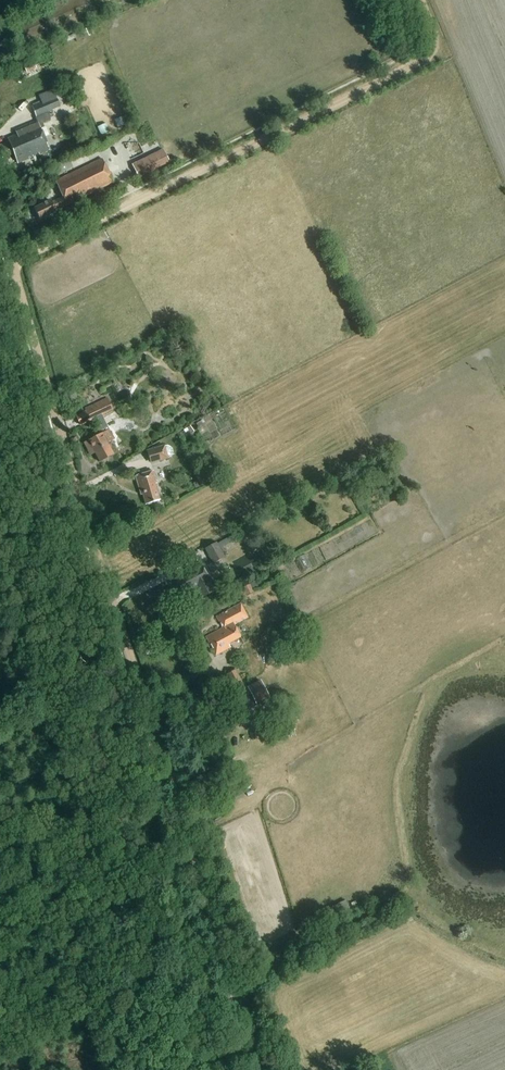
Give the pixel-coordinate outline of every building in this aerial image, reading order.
[(33,61),(24,64),(26,70),(35,66),(33,61)] [(55,90),(53,90),(59,104),(66,101),(60,87),(55,90)] [(42,103),(33,107),(37,116),(60,106),(59,104),(53,90),(40,96),(42,103)] [(0,146),(0,149),(4,158),(15,153),(18,162),(50,149),(40,124),(51,119),(48,113),(36,118),(37,121),(16,130),(17,134),(14,135),(15,137),(9,139),(10,142),(0,146)] [(164,150),(133,166),(140,180),(172,165),(164,150)] [(51,200),(35,208),(41,221),(57,213),(56,211),(115,182),(103,158),(56,182),(64,197),(52,202),(51,200)] [(108,398),(74,414),(80,427),(114,410),(108,398)] [(109,431),(83,443),(89,456),(95,453),(99,462),(114,455),(109,443),(114,441),(109,431)] [(170,446),(167,445),(147,451),(150,463),(170,458),(171,457),(173,455),(173,452),(172,449),(170,446)] [(196,478),(197,482),(193,484),(196,490),(219,478),(214,469),(206,472),(207,474),(204,476),(203,474),(196,478)] [(154,472),(136,477),(139,491),(142,490),(146,505),(159,501),(155,485),(157,484),(154,472)] [(225,556),(217,541),(205,547),(213,563),(225,556)] [(201,598),(213,591),(208,580),(209,580),(200,564),(177,577),(178,579),(176,581),(182,592),(184,591),(185,593),(195,587),(201,598)] [(250,584),(243,587),(246,595),(254,591),(250,584)] [(232,647),(230,643),(242,636),(235,624),(249,617),(241,603),(218,615),(224,627),(207,636),(217,655),(232,647)] [(243,685),(235,670),(227,674),(235,689),(243,685)] [(270,697),(261,679),(247,686),(256,704),(270,697)] [(346,902),(325,911),(329,919),(349,909),(346,902)]
